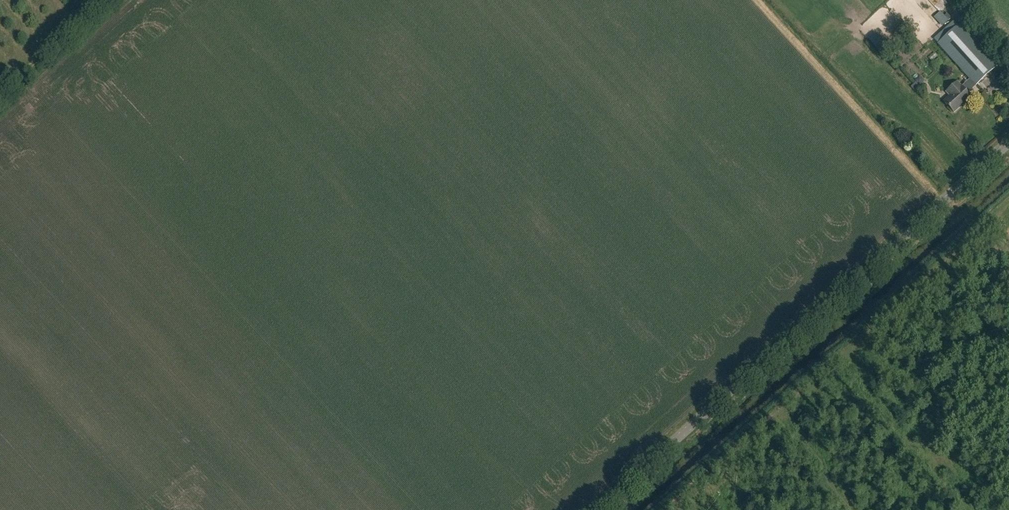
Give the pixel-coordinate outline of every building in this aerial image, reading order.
[(975,85),(995,67),(953,21),(951,23),(944,30),(933,39),(970,80),(961,87),(945,101),(954,112),(970,98),(966,93),(975,85)]
